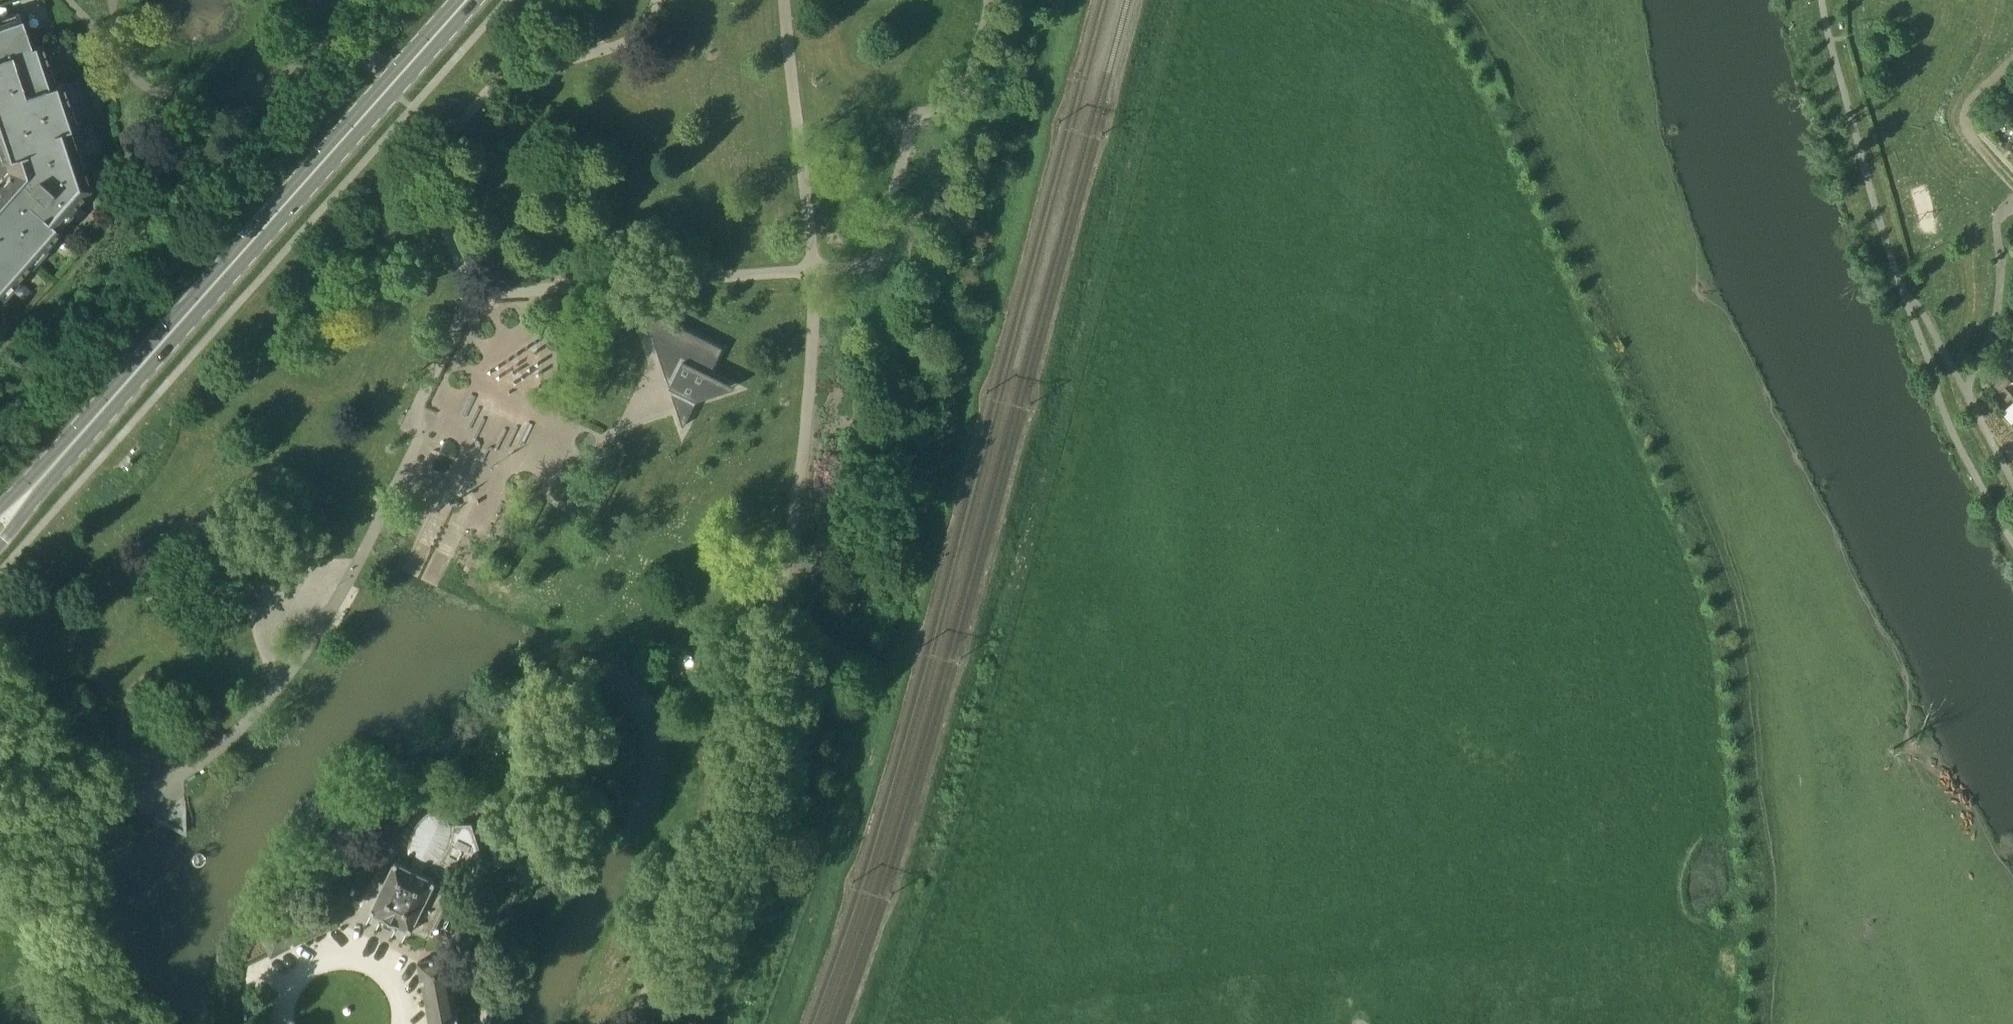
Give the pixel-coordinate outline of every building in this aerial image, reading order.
[(3,298),(61,232),(57,228),(93,188),(72,126),(79,124),(65,81),(58,83),(44,42),(31,47),(19,12),(0,18),(0,161),(5,160),(8,170),(0,179),(0,295),(3,298)] [(710,374),(723,349),(723,347),(645,309),(644,310),(683,426),(684,426),(697,400),(735,387),(736,386),(710,374)] [(2006,386),(2011,381),(2005,375),(2000,380),(2006,386)] [(2000,392),(2006,386),(2000,380),(1994,385),(2000,392)] [(416,858),(411,867),(396,860),(372,908),(412,928),(413,926),(440,939),(462,895),(448,887),(442,884),(445,879),(461,874),(465,871),(469,868),(475,860),(478,850),(479,845),(478,840),(472,823),(452,823),(452,822),(450,818),(447,814),(443,812),(440,811),(436,812),(432,813),(430,809),(424,814),(418,820),(413,828),(411,835),(410,843),(409,853),(411,853),(412,855),(414,857),(416,858)] [(329,896),(260,929),(272,955),(341,923),(329,896)] [(447,956),(419,961),(431,1023),(460,1023),(447,956)]
